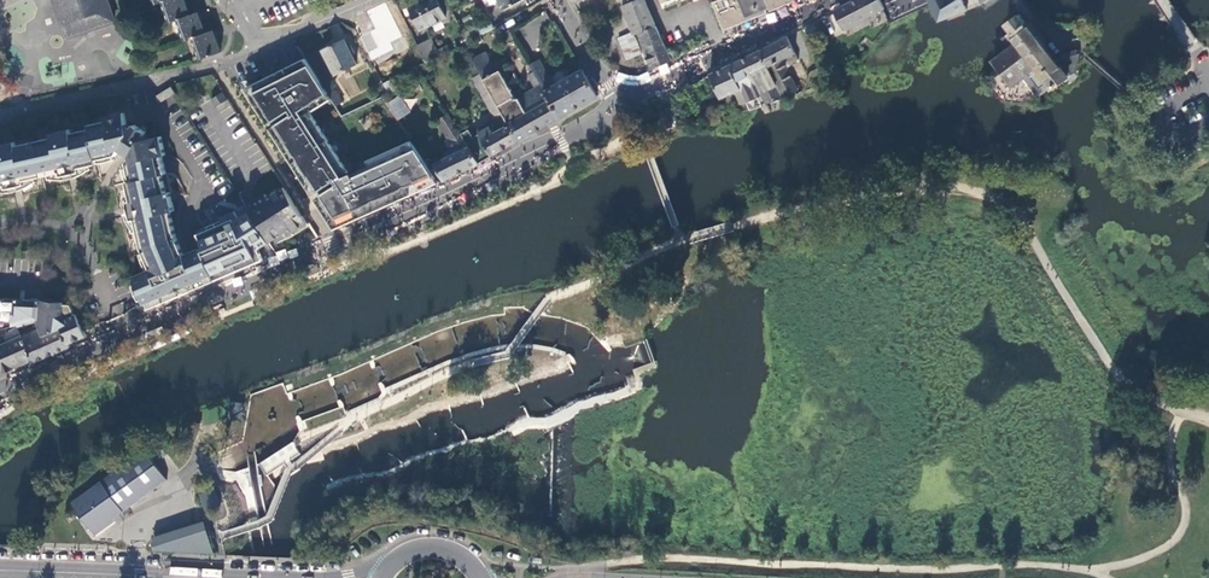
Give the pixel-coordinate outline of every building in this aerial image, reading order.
[(109,0),(52,0),(66,41),(118,24),(109,0)] [(163,1),(170,22),(177,19),(191,15),(186,0),(166,0),(163,1)] [(410,9),(421,30),(446,17),(437,0),(428,0),(410,9)] [(498,0),(504,11),(522,0),(498,0)] [(652,69),(672,59),(657,28),(646,0),(628,0),(629,2),(622,6),(634,35),(638,34),(652,69)] [(712,3),(724,30),(766,13),(766,10),(770,9),(771,11),(796,1),(795,0),(719,0),(712,3)] [(884,10),(879,0),(858,0),(826,15),(831,24),(838,21),(843,31),(884,10)] [(931,4),(939,21),(983,3),(981,0),(929,0),(931,4)] [(193,37),(207,32),(199,12),(191,15),(177,19),(185,40),(193,37)] [(1030,25),(1020,13),(1005,24),(1011,33),(1007,35),(1014,44),(991,61),(996,67),(1002,74),(1012,88),(1024,79),(1035,70),(1049,90),(1051,92),(1068,79),(1071,82),(1078,77),(1080,54),(1077,50),(1063,54),(1055,60),(1029,26),(1030,25)] [(393,17),(370,30),(380,49),(403,37),(393,17)] [(477,25),(478,26),(482,34),(493,28),(488,19),(477,25)] [(478,26),(463,33),(468,41),(482,34),(478,26)] [(214,30),(207,32),(193,37),(201,59),(222,52),(214,30)] [(800,62),(787,36),(759,50),(783,99),(799,91),(788,67),(800,62)] [(344,40),(323,51),(335,76),(357,64),(344,40)] [(429,40),(418,46),(426,62),(438,56),(429,40)] [(765,105),(783,99),(759,50),(729,65),(741,90),(747,103),(750,110),(762,106),(759,98),(761,97),(765,105)] [(484,52),(472,58),(481,74),(485,81),(518,141),(539,129),(530,113),(536,109),(527,94),(517,99),(500,71),(496,73),(484,52)] [(477,77),(481,74),(472,58),(468,60),(477,77)] [(539,59),(529,64),(534,73),(561,118),(598,97),(582,69),(553,85),(539,59)] [(740,106),(747,103),(741,90),(729,65),(709,75),(721,100),(735,94),(740,106)] [(279,127),(322,190),(336,181),(339,184),(324,194),(338,218),(432,175),(414,149),(355,177),(352,172),(344,177),(303,113),(328,97),(310,69),(259,95),(277,123),(293,113),(295,117),(279,127)] [(1038,97),(1049,90),(1035,70),(1024,79),(1038,97)] [(536,88),(527,94),(536,109),(530,113),(539,129),(561,118),(534,73),(528,76),(536,88)] [(395,91),(390,80),(383,83),(389,94),(395,91)] [(475,86),(495,120),(501,130),(498,132),(507,148),(518,141),(485,81),(475,86)] [(339,86),(328,93),(342,115),(342,116),(354,110),(339,86)] [(159,103),(174,95),(169,88),(155,97),(159,103)] [(217,106),(228,99),(223,92),(212,98),(217,106)] [(386,104),(397,121),(411,111),(400,95),(386,104)] [(704,102),(696,106),(704,123),(712,120),(704,102)] [(713,110),(717,121),(724,118),(720,107),(713,110)] [(5,185),(6,189),(10,188),(25,185),(24,181),(58,174),(61,177),(70,174),(79,172),(79,169),(96,165),(96,161),(115,156),(117,154),(122,158),(127,161),(126,164),(130,183),(127,184),(131,201),(127,202),(131,221),(135,220),(142,249),(151,270),(133,277),(133,278),(145,305),(147,309),(205,285),(216,280),(206,257),(202,248),(191,252),(184,255),(177,239),(170,212),(174,211),(170,192),(166,193),(162,175),(165,174),(164,165),(162,156),(165,155),(161,137),(146,140),(146,133),(134,125),(127,128),(124,113),(105,117),(106,121),(88,125),(89,129),(71,133),(70,130),(50,134),(51,138),(15,146),(14,142),(0,146),(0,187),(5,185)] [(435,164),(445,180),(479,163),(461,134),(448,114),(438,120),(449,138),(445,140),(454,154),(435,164)] [(469,130),(461,134),(479,163),(507,148),(498,132),(501,130),(495,120),(477,129),(480,136),(474,139),(469,130)] [(411,130),(407,133),(411,140),(416,137),(411,130)] [(291,233),(309,221),(305,214),(302,216),(298,210),(285,190),(283,187),(267,196),(266,193),(247,205),(264,233),(270,242),(277,237),(278,238),(291,233)] [(253,224),(246,210),(228,219),(226,214),(212,221),(220,239),(253,224)] [(210,257),(206,257),(216,280),(278,254),(270,242),(264,233),(210,257)] [(0,301),(0,326),(3,329),(15,326),(37,319),(39,319),(40,301),(29,301),(0,301)] [(64,302),(40,301),(39,319),(37,319),(44,336),(62,328),(70,346),(87,337),(79,320),(78,321),(75,316),(71,306),(64,306),(64,302)] [(32,362),(70,346),(62,328),(44,336),(37,319),(15,326),(20,337),(24,336),(32,360),(32,362)] [(3,373),(32,360),(24,336),(20,337),(0,347),(0,366),(3,373)] [(147,450),(74,503),(95,532),(169,480),(147,450)] [(222,506),(217,489),(203,494),(209,510),(222,506)]
